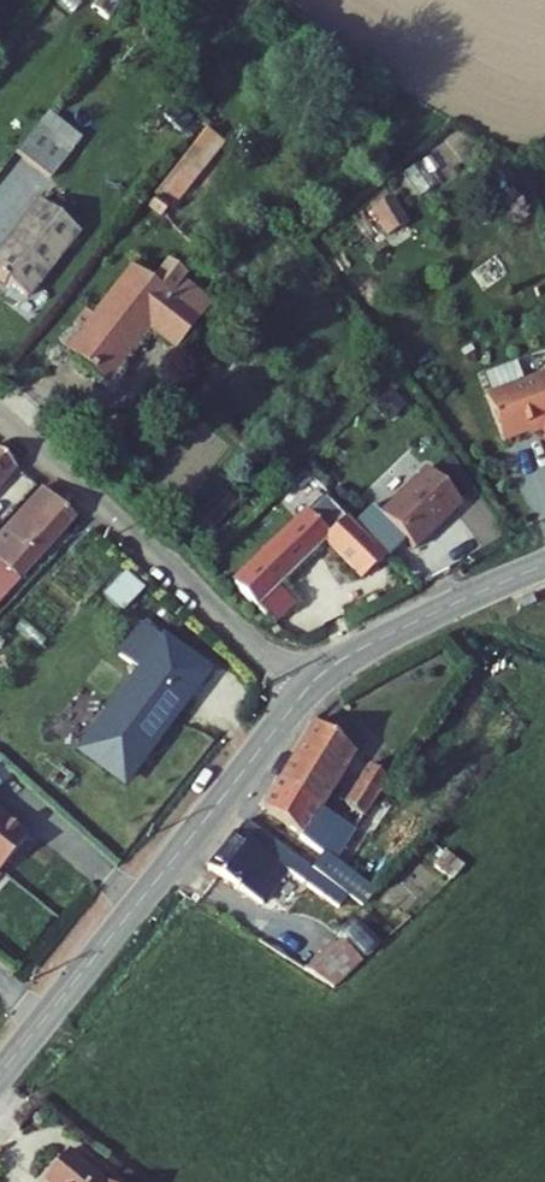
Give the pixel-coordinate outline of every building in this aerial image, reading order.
[(67,117),(42,146),(71,173),(98,143),(67,117)] [(12,120),(3,131),(11,140),(21,127),(12,120)] [(149,207),(172,222),(225,141),(201,126),(149,207)] [(397,194),(370,203),(380,233),(407,224),(397,194)] [(28,297),(82,233),(39,195),(0,243),(0,273),(28,297)] [(178,230),(107,320),(139,344),(175,301),(207,327),(243,283),(178,230)] [(511,392),(527,439),(544,432),(544,380),(511,392)] [(438,541),(487,498),(453,461),(405,505),(438,541)] [(0,462),(0,504),(21,479),(0,462)] [(297,617),(319,597),(303,578),(354,533),(385,568),(408,549),(375,513),(371,517),(351,496),(260,577),(297,617)] [(48,502),(0,556),(0,572),(3,575),(0,578),(0,622),(30,587),(29,586),(79,530),(48,502)] [(104,594),(122,610),(144,586),(126,570),(104,594)] [(159,694),(101,767),(141,799),(224,694),(161,644),(136,676),(159,694)] [(298,772),(339,801),(373,751),(333,722),(298,772)] [(382,808),(404,773),(388,763),(365,798),(382,808)] [(11,891),(47,849),(22,829),(20,827),(18,829),(7,819),(9,817),(0,792),(0,882),(11,891)] [(356,935),(321,966),(353,986),(383,959),(356,935)] [(77,1130),(50,1162),(73,1181),(138,1181),(77,1130)]
